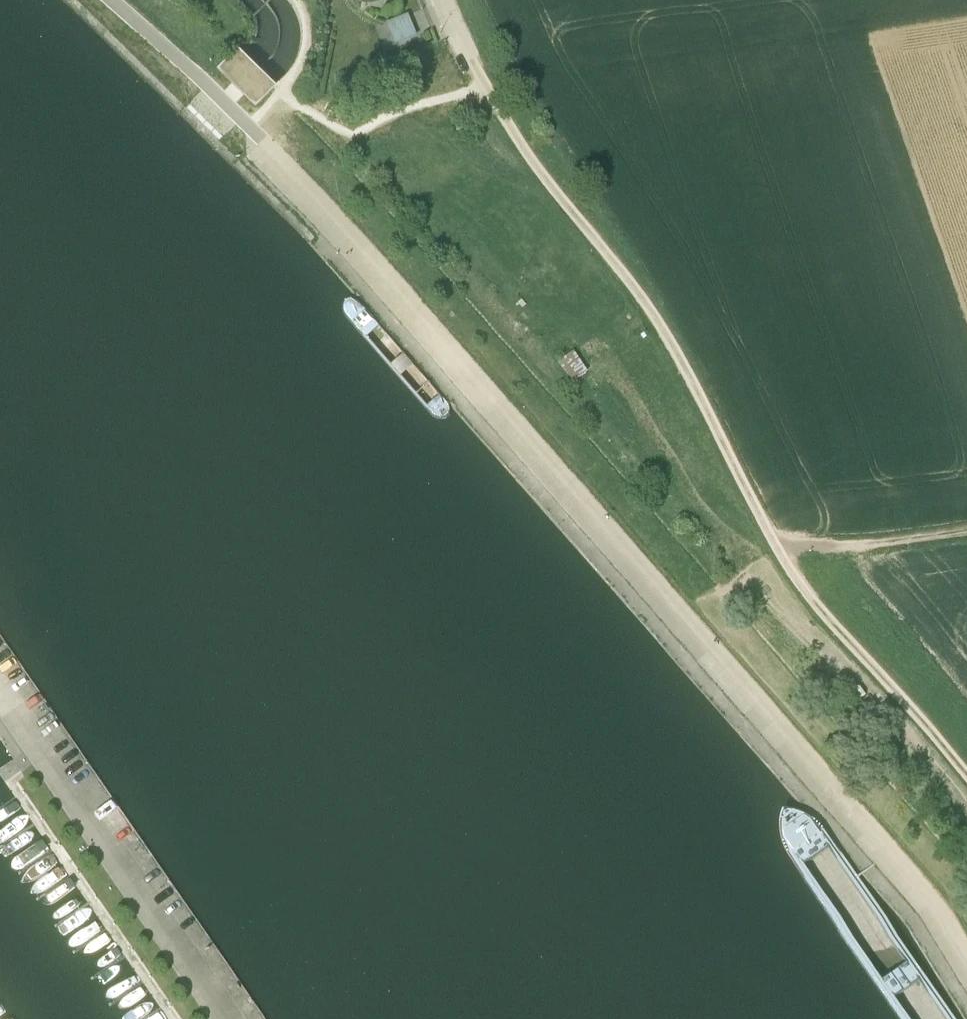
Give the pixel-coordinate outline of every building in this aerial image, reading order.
[(417,29),(407,6),(385,15),(394,38),(417,29)] [(219,62),(254,97),(274,78),(237,47),(219,62)]
